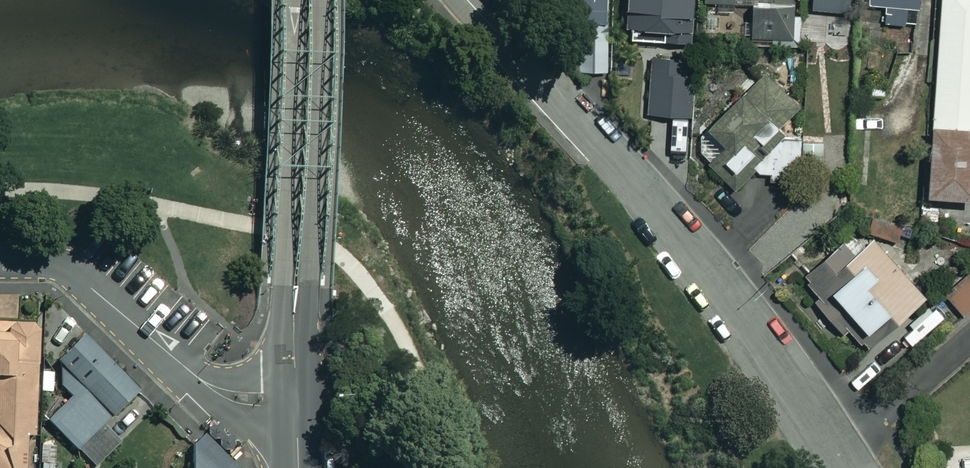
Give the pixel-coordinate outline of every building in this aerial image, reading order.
[(572,70),(616,69),(613,0),(531,0),(532,29),(570,28),(572,70)] [(621,31),(688,34),(690,0),(623,0),(621,31)] [(796,10),(883,14),(883,23),(915,24),(916,0),(797,0),(796,10)] [(969,128),(969,0),(939,0),(929,125),(969,128)] [(789,46),(790,8),(750,7),(749,45),(789,46)] [(692,61),(650,57),(646,113),(688,117),(692,61)] [(752,76),(699,131),(712,146),(700,158),(731,193),(751,167),(770,182),(814,137),(752,76)] [(929,125),(924,197),(969,200),(969,128),(929,125)] [(922,296),(870,236),(840,262),(848,271),(812,303),(856,354),(922,296)] [(942,293),(960,314),(969,306),(969,269),(942,293)] [(25,435),(34,435),(39,329),(34,322),(0,321),(0,467),(24,467),(25,435)] [(47,420),(95,466),(121,441),(103,423),(139,389),(85,333),(56,359),(61,364),(60,385),(70,395),(47,420)] [(192,439),(220,467),(237,467),(203,433),(192,439)] [(192,439),(192,467),(220,467),(192,439)]
